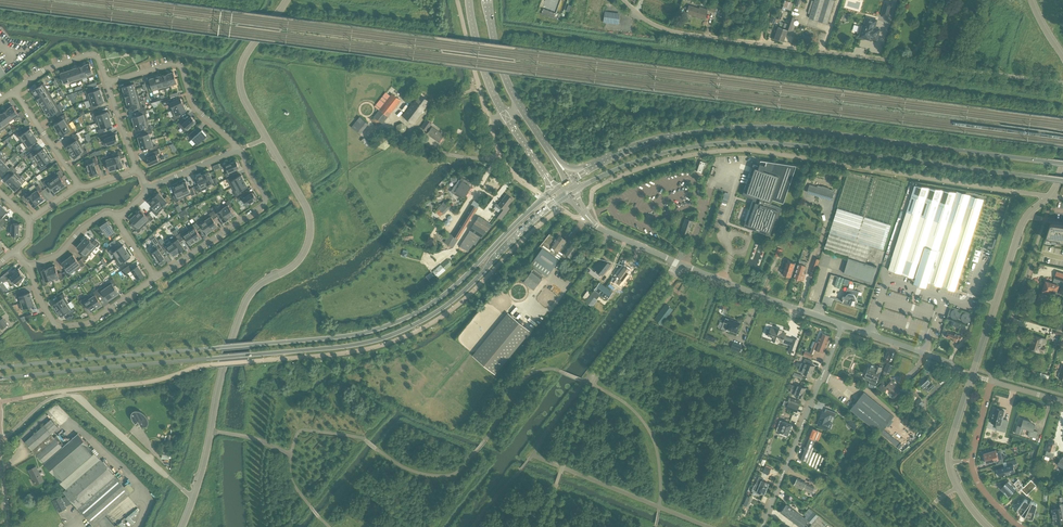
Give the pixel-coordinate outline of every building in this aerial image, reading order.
[(782,9),(790,12),(793,3),(785,0),(782,9)] [(827,24),(835,0),(834,0),(815,0),(814,1),(810,14),(809,18),(827,24)] [(882,16),(884,17),(885,17),(888,18),(891,7),(892,3),(885,1),(884,3),(881,14),(881,16),(882,16)] [(709,3),(707,8),(711,9),(711,11),(710,11),(715,13),(717,5),(709,3)] [(689,5),(686,13),(705,19),(708,9),(699,7),(699,8),(689,5)] [(559,14),(543,8),(541,13),(558,19),(559,14)] [(609,21),(618,22),(619,15),(617,15),(608,14),(607,18),(607,21),(609,21)] [(790,16),(785,29),(790,31),(794,18),(790,16)] [(865,38),(869,39),(870,38),(877,40),(880,29),(875,28),(877,20),(866,17),(864,26),(863,26),(860,25),(858,33),(860,33),(861,33),(860,35),(861,35),(860,36),(865,38)] [(778,27),(776,33),(785,36),(787,30),(790,31),(785,29),(778,27)] [(785,36),(776,33),(774,39),(783,42),(785,36)] [(84,65),(83,65),(87,76),(93,73),(90,63),(84,65)] [(83,65),(77,67),(81,78),(87,76),(83,65)] [(77,67),(72,69),(75,80),(81,78),(77,67)] [(72,69),(66,71),(69,82),(75,80),(72,69)] [(69,82),(66,71),(60,73),(61,79),(63,82),(63,84),(69,82)] [(167,74),(170,84),(176,83),(173,72),(167,74)] [(167,74),(161,76),(164,86),(170,84),(167,74)] [(161,76),(155,77),(158,88),(164,86),(161,76)] [(158,88),(155,77),(149,79),(150,83),(151,87),(152,90),(158,88)] [(35,95),(35,96),(45,90),(41,84),(32,90),(35,95)] [(124,93),(135,90),(133,84),(122,87),(124,93)] [(89,93),(91,99),(102,96),(100,89),(92,92),(89,93)] [(35,96),(39,101),(48,95),(45,90),(35,96)] [(124,93),(126,99),(136,96),(135,90),(124,93)] [(392,94),(387,100),(379,110),(374,117),(382,123),(400,101),(392,94)] [(402,116),(413,124),(429,102),(419,94),(402,116)] [(39,101),(42,106),(51,100),(48,95),(39,101)] [(102,96),(91,99),(93,106),(96,105),(104,102),(102,96)] [(126,99),(127,105),(138,102),(136,96),(126,99)] [(170,103),(173,109),(183,104),(180,98),(173,101),(170,103)] [(42,106),(45,111),(55,106),(51,100),(42,106)] [(138,102),(127,105),(129,111),(140,108),(138,102)] [(183,104),(173,109),(176,116),(179,114),(186,111),(183,104)] [(12,106),(7,109),(14,118),(19,114),(12,106)] [(55,106),(45,111),(49,117),(58,111),(55,106)] [(7,109),(2,113),(9,122),(14,118),(7,109)] [(96,115),(99,122),(110,118),(107,111),(100,114),(96,115)] [(0,115),(0,121),(4,126),(9,122),(2,113),(0,115)] [(132,117),(134,124),(145,120),(143,114),(140,115),(132,117)] [(182,124),(187,130),(196,122),(191,116),(185,122),(182,124)] [(356,131),(360,134),(368,124),(360,117),(351,127),(356,131)] [(110,118),(99,122),(101,128),(101,129),(104,127),(112,125),(110,118)] [(53,125),(57,131),(67,124),(63,119),(60,121),(53,125)] [(145,120),(134,124),(136,130),(144,128),(147,127),(145,120)] [(426,120),(421,127),(426,131),(431,124),(426,120)] [(398,127),(404,131),(407,126),(401,122),(398,127)] [(67,124),(57,131),(60,136),(67,132),(70,130),(67,124)] [(427,133),(433,138),(434,137),(435,138),(435,139),(439,142),(443,135),(432,127),(427,133)] [(20,135),(24,141),(34,134),(30,128),(23,133),(20,135)] [(189,134),(192,138),(192,139),(197,144),(202,140),(203,139),(204,140),(207,137),(206,136),(207,136),(202,130),(198,133),(197,132),(195,129),(189,134)] [(138,137),(139,143),(151,140),(149,133),(145,134),(138,137)] [(34,134),(24,141),(28,147),(31,145),(38,140),(34,134)] [(104,138),(107,145),(118,142),(115,134),(108,137),(104,138)] [(392,144),(391,137),(384,134),(377,139),(378,146),(386,150),(392,144)] [(371,145),(363,138),(361,141),(369,147),(371,145)] [(66,146),(70,152),(80,146),(76,140),(73,142),(66,146)] [(151,140),(139,143),(141,150),(149,147),(152,146),(151,140)] [(150,155),(156,153),(155,150),(158,149),(157,144),(153,145),(154,151),(149,152),(150,155)] [(80,146),(70,152),(73,158),(80,153),(83,151),(80,146)] [(34,155),(38,161),(47,154),(43,148),(37,153),(34,155)] [(47,154),(38,161),(42,166),(45,164),(51,160),(47,154)] [(156,154),(153,155),(145,159),(148,166),(159,161),(156,154)] [(119,155),(112,157),(116,169),(123,166),(120,159),(119,155)] [(116,169),(112,157),(112,158),(106,160),(107,163),(109,171),(116,169)] [(236,161),(225,165),(228,172),(231,171),(239,168),(236,161)] [(698,172),(701,173),(702,171),(705,162),(700,161),(700,162),(697,171),(698,172)] [(766,162),(765,165),(759,163),(758,166),(752,164),(742,195),(753,199),(749,210),(748,210),(744,220),(745,221),(743,227),(771,236),(781,208),(770,204),(772,199),(783,203),(795,166),(766,161),(766,162)] [(86,164),(90,175),(97,173),(95,165),(94,162),(93,162),(86,164)] [(0,167),(0,175),(1,176),(7,170),(9,168),(4,163),(0,167)] [(202,174),(207,185),(213,182),(212,179),(208,171),(202,174)] [(5,181),(10,186),(19,178),(14,173),(11,175),(5,181)] [(207,185),(202,174),(201,175),(200,173),(196,175),(196,177),(195,177),(199,184),(200,188),(207,185)] [(59,175),(53,179),(60,188),(66,184),(61,178),(59,175)] [(231,180),(234,186),(244,181),(241,175),(234,179),(231,180)] [(891,184),(882,181),(870,177),(869,181),(848,175),(824,249),(849,257),(844,273),(872,282),(877,267),(866,263),(871,246),(883,250),(904,184),(892,179),(891,184)] [(456,191),(464,196),(470,186),(469,185),(470,182),(462,177),(460,180),(462,181),(456,191)] [(19,178),(10,186),(15,191),(21,185),(23,183),(19,178)] [(60,188),(53,179),(47,183),(49,186),(54,192),(60,188)] [(186,181),(179,184),(183,194),(184,195),(185,194),(190,192),(189,189),(186,181)] [(244,181),(234,186),(237,192),(240,190),(248,187),(244,181)] [(183,194),(179,184),(173,187),(176,194),(177,197),(184,195),(183,194)] [(807,193),(810,194),(832,201),(834,192),(809,184),(807,193)] [(915,278),(914,280),(918,281),(921,282),(924,283),(927,284),(928,282),(929,281),(955,289),(970,243),(981,209),(984,200),(966,194),(957,191),(957,192),(915,185),(912,194),(907,212),(889,268),(915,277),(915,278)] [(38,189),(32,193),(39,203),(45,199),(40,192),(38,189)] [(153,197),(161,206),(167,201),(164,199),(160,194),(158,192),(157,194),(153,197)] [(242,199),(243,199),(247,205),(256,198),(253,194),(252,192),(249,194),(245,197),(242,199)] [(39,203),(32,193),(26,197),(28,200),(33,207),(39,203)] [(506,194),(498,205),(502,208),(496,215),(501,219),(510,207),(507,206),(513,199),(506,194)] [(161,206),(153,197),(148,202),(154,208),(156,211),(161,206)] [(474,200),(464,216),(452,235),(449,233),(444,242),(453,248),(477,208),(479,205),(480,204),(479,204),(478,204),(479,203),(474,200)] [(445,203),(439,209),(444,215),(451,209),(445,203)] [(228,205),(222,209),(229,218),(234,215),(230,208),(228,205)] [(186,208),(179,214),(181,217),(188,212),(186,208)] [(229,218),(222,209),(217,212),(219,215),(223,222),(229,218)] [(140,210),(135,214),(143,223),(148,218),(146,216),(140,210)] [(143,223),(135,214),(130,219),(136,225),(138,228),(143,223)] [(211,216),(206,220),(212,230),(218,226),(213,219),(211,216)] [(459,247),(464,249),(468,252),(473,244),(475,245),(480,237),(482,238),(487,231),(491,224),(478,216),(459,247)] [(680,234),(688,236),(693,221),(685,218),(680,234)] [(212,230),(206,220),(200,224),(202,227),(206,233),(212,230)] [(107,236),(114,231),(107,221),(100,226),(107,236)] [(12,224),(11,235),(19,235),(19,224),(12,224)] [(1062,225),(1053,224),(1052,224),(1051,224),(1050,224),(1050,225),(1050,226),(1046,237),(1058,239),(1058,241),(1062,241),(1062,225)] [(102,241),(107,238),(108,237),(107,236),(105,233),(104,233),(99,226),(95,229),(99,236),(98,236),(98,237),(101,242),(102,241)] [(194,228),(189,231),(195,241),(201,237),(196,230),(194,228)] [(195,241),(189,231),(183,235),(185,238),(190,245),(195,241)] [(540,246),(555,256),(566,241),(558,235),(555,238),(549,234),(540,246)] [(85,237),(81,243),(89,251),(94,245),(91,243),(85,237)] [(178,239),(172,243),(179,252),(184,249),(180,242),(178,239)] [(89,251),(81,243),(76,248),(82,254),(85,256),(89,251)] [(179,252),(172,243),(167,246),(168,249),(173,256),(179,252)] [(561,257),(565,260),(568,256),(570,258),(577,248),(571,244),(561,257)] [(112,252),(116,258),(127,251),(123,245),(116,250),(114,247),(108,251),(110,254),(112,252)] [(542,248),(530,265),(547,276),(559,260),(542,248)] [(158,249),(151,253),(158,262),(164,258),(160,251),(158,249)] [(988,267),(993,251),(988,250),(984,265),(988,267)] [(116,258),(115,259),(119,264),(118,265),(120,268),(126,264),(124,261),(131,257),(130,256),(131,255),(130,253),(129,251),(127,251),(116,258)] [(71,254),(65,259),(72,268),(78,263),(76,261),(71,254)] [(810,270),(815,272),(820,259),(814,258),(810,270)] [(72,268),(65,259),(59,263),(65,270),(67,272),(72,268)] [(432,272),(437,277),(452,265),(447,259),(432,272)] [(595,272),(600,276),(601,275),(602,275),(611,265),(603,259),(595,270),(596,271),(595,272)] [(796,271),(795,274),(794,277),(802,280),(804,273),(807,262),(800,260),(796,271)] [(783,270),(782,273),(783,274),(783,275),(786,276),(786,277),(789,279),(790,277),(791,277),(791,276),(794,277),(796,271),(794,271),(795,268),(797,269),(797,266),(797,265),(798,265),(798,263),(795,262),(794,263),(787,261),(787,262),(786,261),(785,265),(784,265),(782,269),(783,270)] [(132,267),(123,273),(125,275),(131,271),(137,280),(144,275),(138,266),(133,269),(132,267)] [(616,282),(621,286),(622,286),(621,285),(625,280),(629,275),(630,275),(627,273),(629,270),(626,267),(624,266),(623,266),(624,266),(621,269),(620,271),(619,270),(618,272),(617,273),(618,274),(617,275),(620,277),(617,282),(616,282)] [(9,277),(14,283),(23,275),(18,269),(9,277)] [(56,270),(49,272),(53,283),(59,281),(58,278),(56,270)] [(523,282),(534,290),(541,279),(531,271),(523,282)] [(53,283),(49,272),(42,275),(45,282),(46,286),(53,283)] [(1055,278),(1053,283),(1046,281),(1042,291),(1053,295),(1055,290),(1057,291),(1059,285),(1058,285),(1060,280),(1062,281),(1062,274),(1057,272),(1055,278)] [(431,273),(426,276),(430,281),(435,277),(431,273)] [(849,284),(850,279),(838,275),(834,286),(841,288),(843,282),(849,284)] [(110,281),(105,285),(106,287),(113,297),(113,296),(114,298),(119,295),(118,293),(119,293),(114,286),(117,284),(113,278),(110,280),(110,281)] [(601,299),(608,304),(615,294),(599,282),(594,289),(603,297),(601,299)] [(113,297),(106,287),(101,291),(107,301),(113,297)] [(844,299),(843,300),(843,302),(853,306),(854,306),(855,304),(855,303),(856,303),(857,303),(857,302),(857,301),(857,300),(856,300),(859,291),(848,287),(847,291),(846,291),(845,296),(844,296),(843,296),(843,297),(842,297),(842,298),(843,298),(843,299),(844,299)] [(18,298),(21,304),(32,300),(29,294),(22,296),(18,298)] [(95,295),(90,298),(96,308),(102,304),(97,297),(95,295)] [(597,299),(591,295),(590,295),(585,302),(586,302),(592,307),(597,300),(597,299)] [(52,305),(56,310),(66,304),(62,298),(59,300),(52,305)] [(96,308),(90,298),(84,302),(86,305),(91,312),(96,308)] [(32,300),(21,304),(23,310),(26,309),(34,306),(32,300)] [(66,304),(56,310),(60,316),(67,312),(70,310),(66,304)] [(658,318),(656,317),(654,319),(661,325),(669,314),(673,309),(666,304),(664,306),(661,311),(663,312),(660,316),(658,318)] [(473,356),(494,373),(529,331),(508,314),(473,356)] [(731,331),(736,332),(736,331),(739,323),(738,323),(738,322),(737,321),(736,322),(734,321),(731,320),(731,319),(730,319),(729,319),(725,318),(722,328),(728,331),(729,330),(731,331)] [(772,337),(773,337),(773,339),(778,341),(778,339),(783,341),(785,333),(781,332),(781,331),(776,329),(776,330),(772,328),(770,335),(773,336),(772,337)] [(962,336),(948,331),(946,337),(953,340),(956,341),(957,339),(960,340),(962,336)] [(821,333),(815,349),(824,353),(830,336),(821,333)] [(1045,344),(1046,340),(1033,335),(1031,339),(1032,340),(1030,348),(1040,352),(1044,353),(1046,348),(1041,346),(1043,343),(1045,344)] [(730,349),(739,352),(741,346),(733,342),(730,349)] [(802,363),(800,366),(813,371),(815,366),(812,365),(813,362),(805,359),(803,364),(802,363)] [(885,377),(889,373),(892,365),(887,363),(884,371),(882,376),(885,377)] [(870,381),(869,383),(868,387),(874,389),(876,386),(875,386),(877,381),(881,371),(880,371),(882,367),(876,365),(876,366),(870,364),(869,367),(867,371),(866,371),(867,373),(866,375),(865,379),(870,381)] [(813,371),(800,366),(799,369),(802,370),(801,373),(811,377),(813,371)] [(921,385),(923,387),(920,390),(925,394),(929,391),(931,389),(935,385),(928,378),(921,385)] [(887,389),(894,395),(900,389),(891,381),(888,384),(885,380),(878,388),(883,392),(887,389)] [(788,387),(792,388),(804,393),(806,388),(798,385),(797,388),(796,387),(797,386),(790,384),(788,387)] [(804,393),(792,388),(790,392),(794,393),(795,393),(794,396),(802,399),(804,393)] [(850,409),(880,433),(894,416),(864,392),(850,409)] [(915,402),(920,407),(924,403),(920,398),(915,402)] [(793,404),(789,402),(787,408),(797,412),(799,406),(793,404)] [(993,413),(992,418),(993,418),(991,422),(997,424),(997,426),(1000,427),(999,430),(1005,431),(1008,421),(1002,419),(1004,410),(995,408),(994,413),(993,413)] [(138,410),(138,411),(137,410),(136,410),(135,410),(134,411),(133,411),(132,412),(131,413),(131,414),(131,415),(131,416),(131,417),(131,418),(131,417),(132,418),(131,418),(131,419),(132,418),(132,419),(132,420),(133,420),(132,420),(133,421),(133,420),(133,421),(134,422),(135,423),(136,424),(135,424),(136,424),(138,421),(141,426),(141,427),(142,427),(143,427),(144,427),(145,426),(145,427),(145,426),(146,426),(147,425),(148,424),(148,423),(148,422),(149,422),(148,422),(148,421),(149,421),(148,421),(148,420),(148,419),(147,418),(148,418),(147,418),(147,417),(146,416),(146,415),(145,415),(145,414),(144,414),(144,413),(144,414),(143,413),(142,412),(141,412),(140,411),(139,411),(138,411),(138,410)] [(818,425),(826,428),(829,422),(827,421),(830,415),(834,417),(836,413),(828,410),(826,413),(823,412),(818,425)] [(36,454),(54,474),(57,477),(66,489),(63,491),(93,525),(98,521),(103,526),(114,526),(115,526),(105,515),(130,493),(78,433),(62,447),(62,446),(64,444),(56,436),(54,438),(51,434),(58,428),(51,419),(25,441),(36,454)] [(1015,433),(1020,435),(1023,428),(1030,430),(1029,430),(1030,430),(1028,436),(1036,438),(1038,432),(1033,431),(1035,425),(1031,424),(1031,422),(1024,419),(1021,427),(1018,426),(1015,433)] [(780,432),(788,435),(792,424),(784,421),(784,422),(780,421),(777,430),(780,431),(780,432)] [(811,451),(812,447),(819,431),(812,428),(800,458),(807,461),(811,451)] [(1057,443),(1054,443),(1053,442),(1051,441),(1050,441),(1048,446),(1047,446),(1046,450),(1047,450),(1045,456),(1053,458),(1057,443)] [(983,453),(985,459),(986,464),(995,461),(997,464),(1003,462),(1000,451),(996,452),(996,449),(983,453)] [(826,456),(812,451),(811,451),(807,461),(806,462),(820,471),(826,456)] [(1007,465),(1007,466),(1000,468),(1002,476),(1015,472),(1014,467),(1018,466),(1016,459),(1006,462),(1007,465)] [(34,482),(36,485),(43,481),(36,466),(28,470),(31,476),(32,476),(33,478),(32,478),(34,482)] [(756,482),(755,484),(766,489),(769,483),(762,480),(763,478),(759,476),(757,481),(756,481),(756,482)] [(794,485),(803,489),(810,493),(810,495),(811,496),(812,494),(811,493),(814,487),(806,483),(797,478),(794,485)] [(1018,480),(1014,484),(1016,486),(1016,487),(1009,480),(1000,488),(1008,497),(1016,490),(1018,492),(1021,490),(1024,487),(1021,484),(1020,483),(1021,482),(1018,480)] [(1021,490),(1027,495),(1037,485),(1031,480),(1024,487),(1021,490)] [(766,489),(755,484),(755,485),(754,486),(758,487),(756,492),(764,495),(766,489)] [(62,499),(61,496),(53,500),(59,511),(66,508),(66,506),(71,503),(66,497),(62,499)] [(1029,519),(1030,519),(1032,519),(1033,519),(1033,518),(1037,505),(1037,504),(1034,502),(1033,502),(1032,502),(1031,503),(1030,502),(1028,501),(1028,500),(1026,499),(1025,499),(1024,499),(1024,500),(1017,509),(1017,510),(1018,511),(1020,514),(1021,514),(1022,514),(1023,514),(1025,516),(1025,517),(1028,518),(1028,519),(1029,519)] [(787,504),(784,509),(805,525),(808,521),(804,518),(787,504)] [(1055,523),(1062,522),(1062,515),(1062,504),(1060,505),(1060,508),(1052,509),(1055,523)] [(810,526),(811,526),(831,526),(819,516),(809,508),(804,515),(806,516),(804,518),(808,521),(809,521),(812,524),(810,526)] [(131,525),(135,522),(132,517),(139,512),(137,509),(125,517),(131,525)] [(784,509),(781,512),(800,526),(803,526),(805,525),(784,509)]
